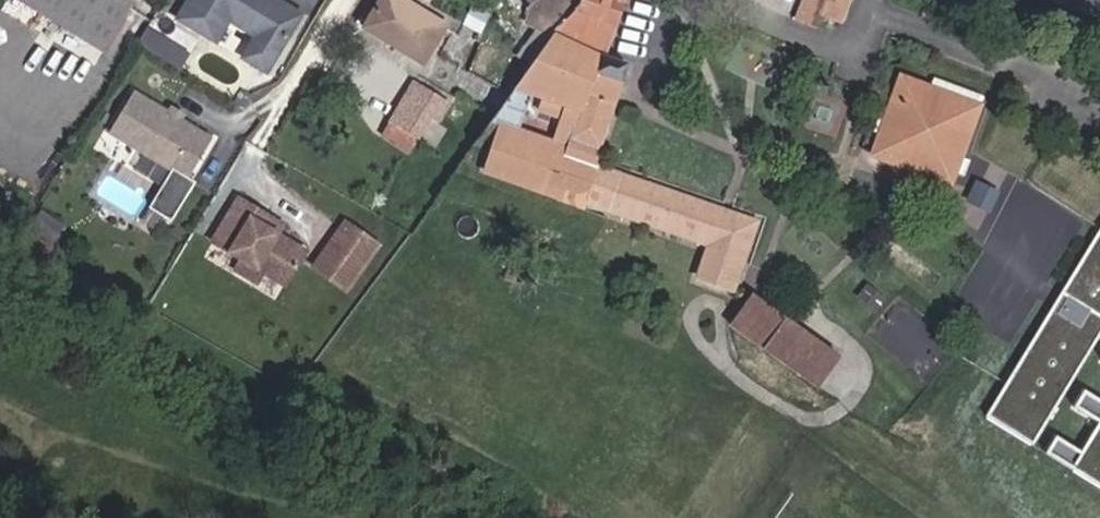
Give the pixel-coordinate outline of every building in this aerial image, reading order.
[(102,52),(130,3),(125,0),(13,0),(102,52)] [(295,23),(258,0),(189,0),(176,20),(214,43),(227,21),(254,38),(241,60),(264,74),(295,23)] [(277,0),(258,0),(295,23),(300,14),(277,0)] [(409,18),(382,0),(362,31),(419,68),(444,30),(414,11),(409,18)] [(397,0),(382,0),(409,18),(414,11),(397,0)] [(575,126),(567,149),(594,159),(626,67),(602,59),(622,0),(575,0),(555,28),(537,55),(511,91),(529,97),(540,101),(536,113),(575,126)] [(523,18),(555,28),(575,0),(537,0),(523,18)] [(796,20),(813,26),(817,15),(841,24),(849,0),(804,0),(796,20)] [(179,67),(189,51),(149,26),(139,42),(179,67)] [(934,158),(932,163),(951,170),(975,105),(901,80),(875,152),(915,166),(920,154),(934,158)] [(407,153),(416,139),(442,99),(425,88),(400,128),(387,120),(380,131),(384,134),(382,137),(407,153)] [(509,95),(493,118),(490,122),(503,127),(488,171),(709,248),(697,281),(731,293),(754,226),(591,169),(594,159),(567,149),(517,131),(529,97),(511,91),(509,95)] [(184,183),(208,143),(130,96),(106,136),(184,183)] [(915,166),(948,179),(951,170),(932,163),(934,158),(920,154),(915,166)] [(275,232),(258,223),(262,216),(234,200),(210,243),(240,260),(234,271),(255,283),(262,272),(284,284),(304,249),(275,232)] [(275,232),(278,225),(262,216),(258,223),(275,232)] [(1099,329),(1099,222),(982,415),(1029,444),(1099,329)] [(377,245),(345,223),(314,268),(346,289),(377,245)] [(732,329),(762,350),(786,318),(754,296),(732,329)] [(818,389),(840,356),(786,318),(762,350),(818,389)] [(1080,390),(1070,406),(1095,422),(1077,452),(1052,436),(1042,452),(1099,488),(1099,403),(1080,390)]
